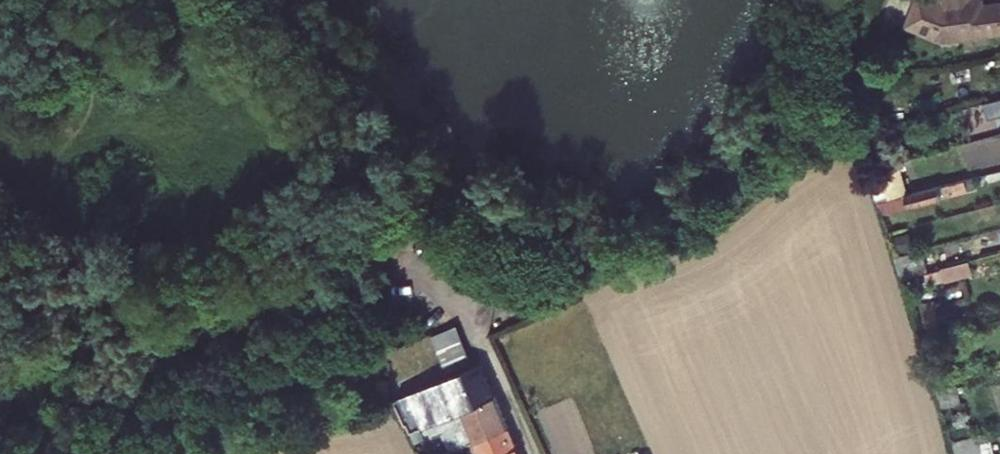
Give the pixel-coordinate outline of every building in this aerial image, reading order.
[(928,0),(924,0),(912,31),(950,46),(999,38),(999,6),(990,8),(988,0),(977,3),(972,0),(951,0),(949,0),(947,7),(928,0)] [(873,167),(880,191),(891,188),(884,164),(873,167)] [(976,191),(973,180),(888,202),(891,213),(976,191)] [(978,272),(974,260),(942,269),(946,281),(978,272)] [(435,338),(447,367),(468,359),(458,329),(435,338)] [(485,359),(421,384),(433,414),(438,412),(497,389),(485,359)] [(964,405),(959,386),(939,392),(944,411),(964,405)] [(452,419),(461,441),(475,434),(509,420),(497,389),(438,412),(443,423),(452,419)] [(475,434),(484,453),(506,453),(520,448),(509,420),(475,434)] [(974,439),(954,445),(957,453),(978,453),(974,439)]
